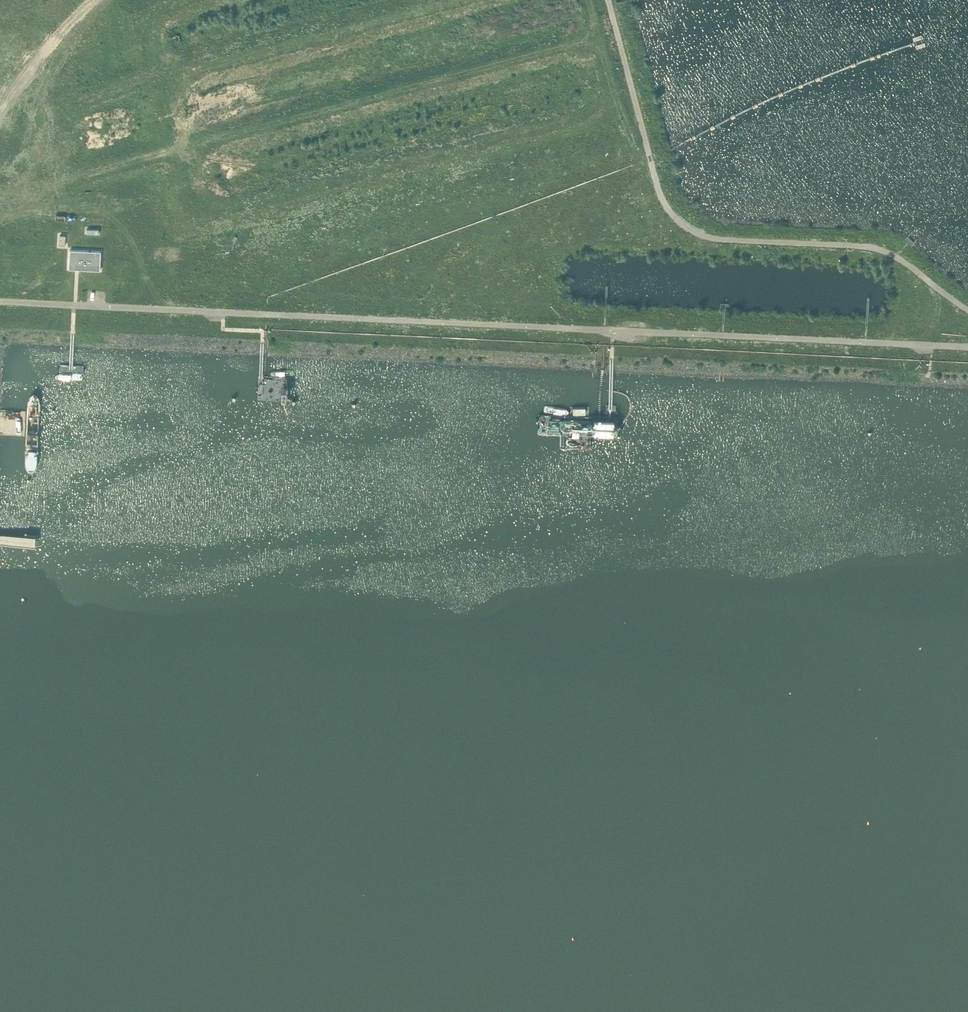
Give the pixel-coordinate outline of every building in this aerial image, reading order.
[(101,251),(70,250),(69,268),(100,270),(101,251)]
